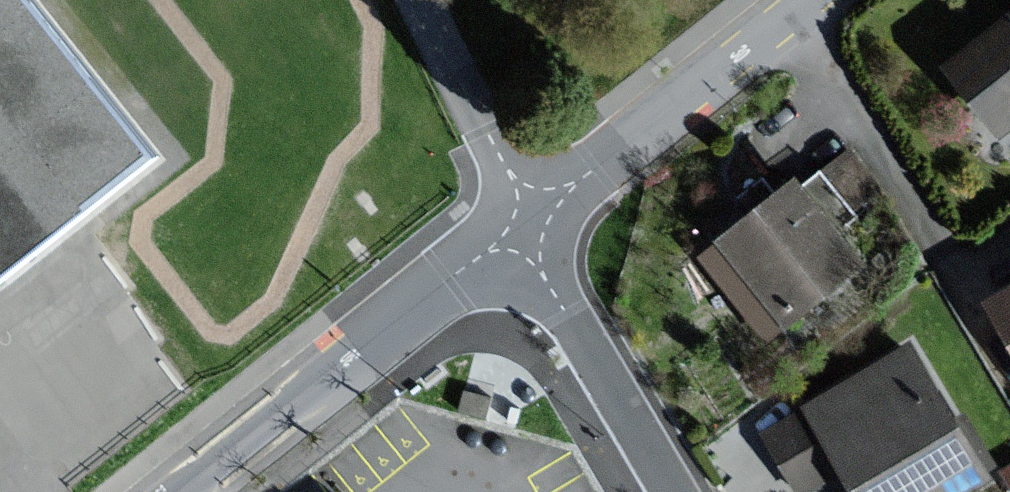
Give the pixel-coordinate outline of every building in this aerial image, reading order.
[(159,159),(35,0),(0,0),(0,283),(159,159)] [(950,65),(1002,132),(1009,126),(1009,19),(950,65)] [(863,260),(799,181),(724,241),(788,321),(863,260)] [(996,303),(1009,327),(1009,295),(996,303)] [(913,347),(769,433),(803,490),(841,467),(856,491),(962,491),(991,475),(913,347)]
